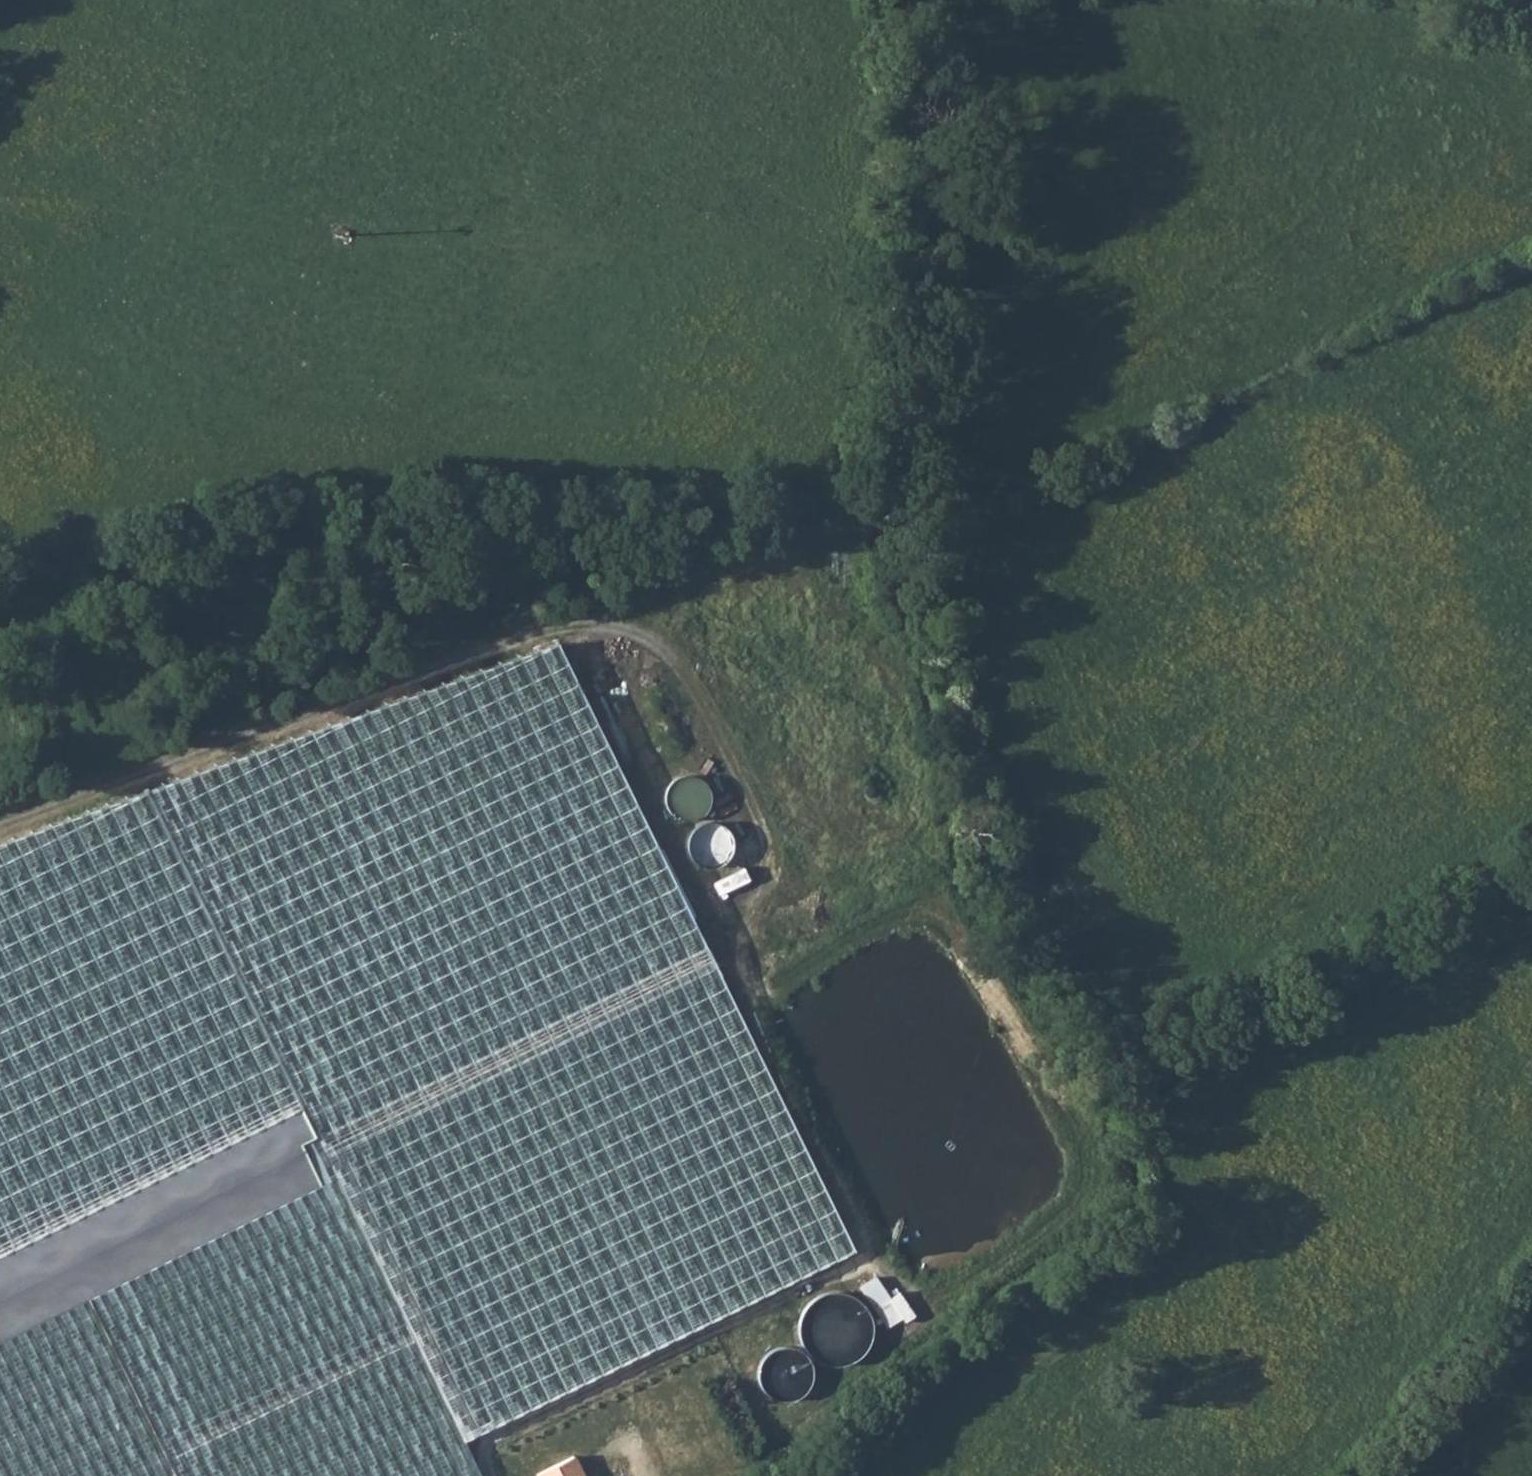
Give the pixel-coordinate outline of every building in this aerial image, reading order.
[(0,1342),(0,1475),(481,1475),(463,1441),(852,1248),(557,647),(31,839),(0,850),(0,1255),(299,1110),(313,1137),(298,1143),(316,1185),(0,1342)] [(717,857),(731,857),(730,826),(698,826),(698,844),(717,844),(717,857)] [(0,1255),(0,1342),(316,1185),(298,1143),(313,1137),(299,1110),(0,1255)] [(900,1317),(888,1298),(874,1277),(860,1287),(886,1326),(900,1317)] [(882,1346),(854,1287),(797,1313),(825,1373),(882,1346)] [(573,1456),(537,1474),(538,1475),(583,1475),(573,1456)]
